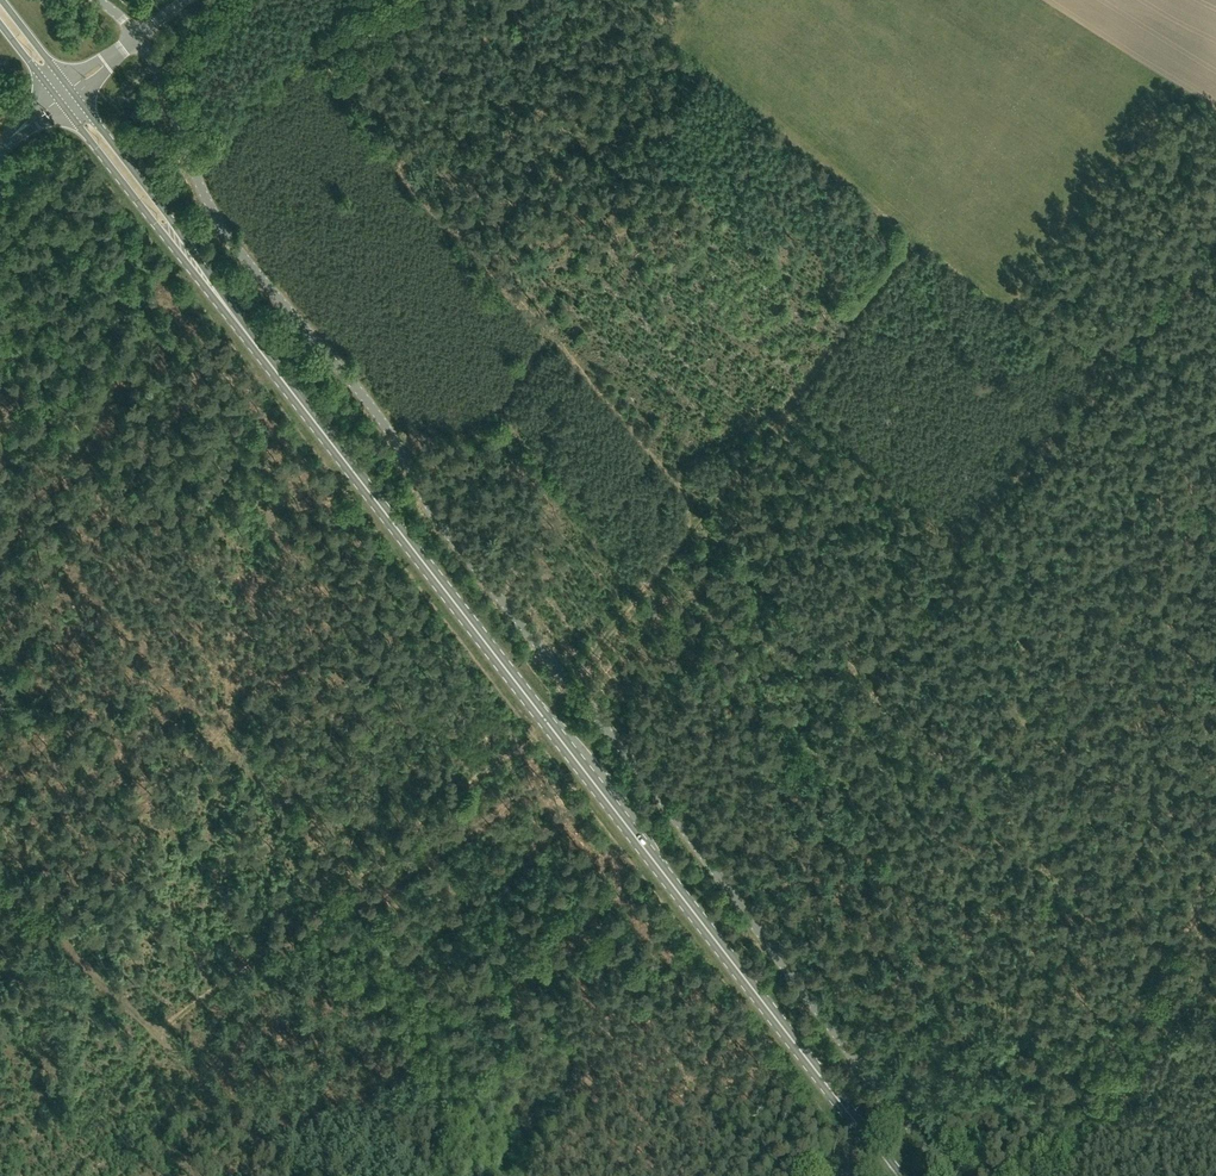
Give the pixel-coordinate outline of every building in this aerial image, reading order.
[(137,120),(144,112),(138,106),(131,115),(137,120)]
